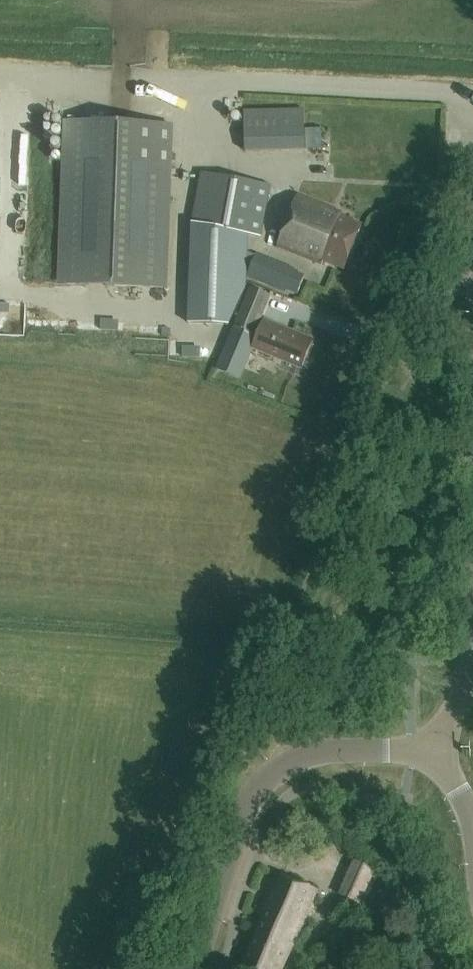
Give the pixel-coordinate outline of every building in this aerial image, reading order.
[(305,151),(304,110),(245,111),(245,152),(305,151)] [(64,122),(58,286),(167,290),(173,126),(64,122)] [(329,130),(312,131),(313,153),(330,152),(329,130)] [(270,185),(214,174),(188,305),(221,312),(222,310),(238,313),(251,255),(249,253),(233,250),(234,248),(244,250),(247,234),(260,237),(270,185)] [(343,213),(298,195),(277,248),(321,266),(323,262),(344,270),(363,225),(342,216),(343,213)] [(292,268),(257,254),(247,278),(282,292),(283,289),(296,294),(304,275),(291,270),(292,268)] [(268,294),(250,287),(233,329),(256,338),(251,349),(301,369),(312,343),(290,335),(291,333),(258,319),(268,294)] [(139,337),(156,338),(156,327),(140,327),(139,337)] [(376,871),(353,861),(339,895),(361,904),(376,871)] [(274,872),(256,913),(263,916),(240,968),(243,968),(280,968),(290,945),(291,946),(315,890),(274,872)]
